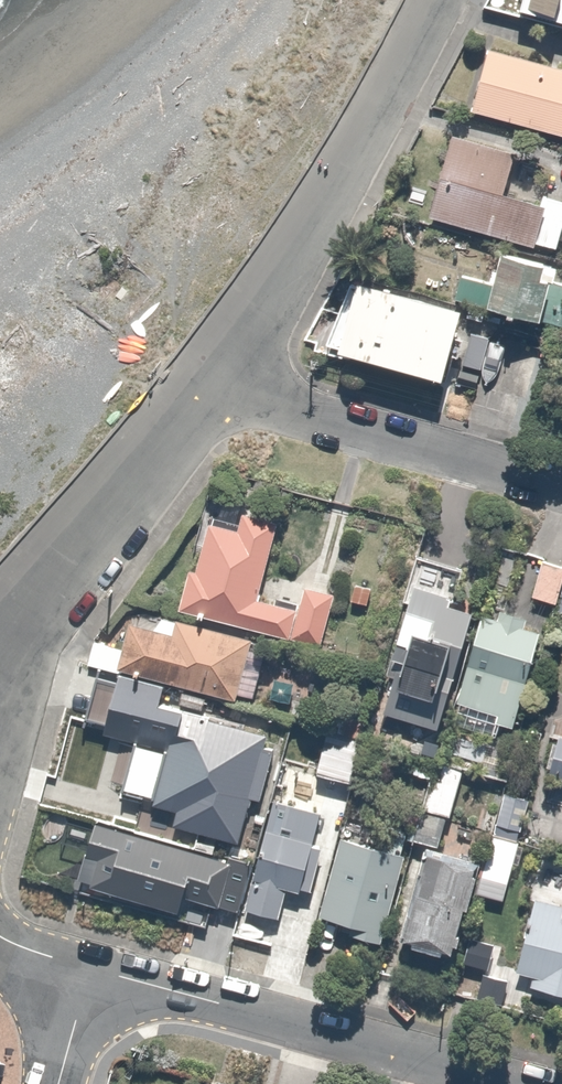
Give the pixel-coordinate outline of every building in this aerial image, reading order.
[(534,12),(561,21),(561,0),(538,0),(534,12)] [(469,109),(561,134),(561,65),(487,46),(469,109)] [(449,135),(426,214),(533,247),(542,202),(500,190),(514,152),(449,135)] [(452,299),(561,328),(561,283),(552,280),(552,267),(496,249),(488,282),(459,273),(452,299)] [(405,293),(349,278),(335,310),(448,339),(457,306),(405,293)] [(448,339),(335,310),(322,339),(439,374),(448,339)] [(187,566),(176,608),(288,637),(296,607),(254,595),(275,521),(241,510),(235,526),(207,520),(191,569),(187,566)] [(538,560),(529,604),(561,610),(561,565),(538,560)] [(452,579),(415,569),(396,641),(405,643),(386,712),(441,727),(471,616),(444,609),(452,579)] [(537,628),(475,613),(453,706),(514,721),(537,628)] [(248,637),(174,618),(171,631),(127,622),(117,666),(232,696),(248,637)] [(161,684),(117,674),(102,732),(160,749),(145,801),(173,811),(172,825),(238,842),(249,799),(259,802),(277,747),(266,743),(267,730),(155,699),(161,684)] [(555,734),(543,785),(561,790),(561,735),(555,734)] [(359,743),(323,736),(315,777),(351,784),(359,743)] [(459,784),(428,775),(418,808),(450,817),(459,784)] [(323,809),(274,793),(239,908),(267,916),(275,892),(296,898),(323,809)] [(93,819),(73,877),(179,911),(182,893),(217,904),(229,859),(93,819)] [(377,848),(336,837),(313,923),(378,940),(407,832),(383,826),(377,848)] [(484,868),(419,848),(391,939),(456,959),(484,868)] [(532,896),(512,972),(533,978),(530,990),(561,998),(561,903),(532,896)]
